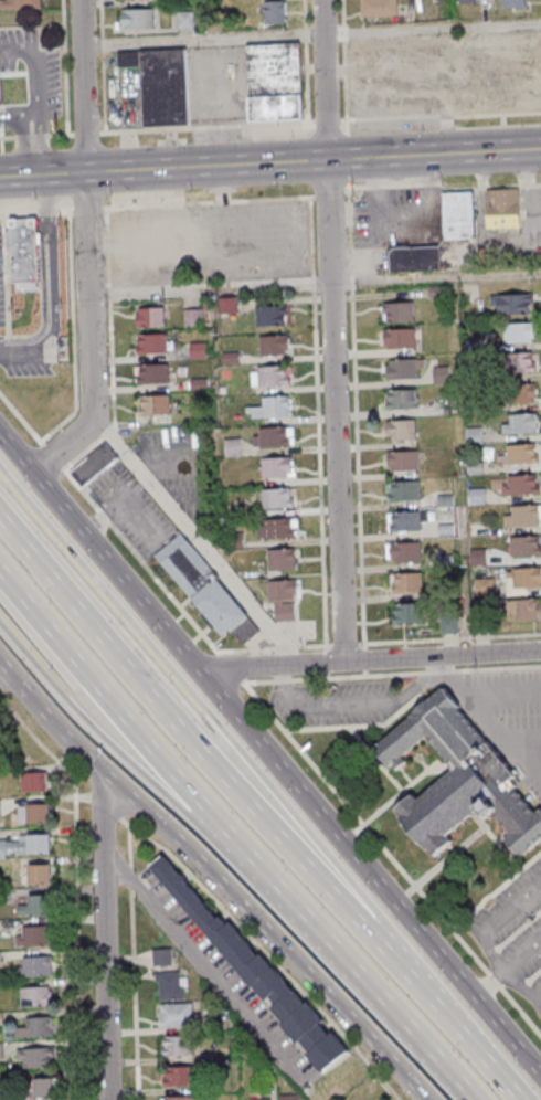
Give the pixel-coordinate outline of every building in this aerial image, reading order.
[(45,10),(45,0),(4,0),(4,10),(45,10)] [(397,0),(362,0),(362,16),(406,16),(406,4),(398,4),(397,0)] [(526,8),(526,0),(504,0),(504,8),(526,8)] [(264,24),(287,24),(287,1),(264,1),(264,24)] [(155,28),(155,9),(121,9),(121,28),(155,28)] [(193,27),(192,12),(178,13),(179,28),(193,27)] [(247,44),(248,122),(303,121),(302,44),(247,44)] [(188,49),(117,50),(118,68),(141,68),(143,127),(190,126),(188,49)] [(520,188),(486,188),(486,230),(520,230),(520,188)] [(474,192),(444,192),(444,239),(474,239),(474,192)] [(10,292),(42,291),(40,217),(9,218),(10,292)] [(390,247),(390,271),(441,271),(441,247),(390,247)] [(533,294),(491,294),(491,314),(533,314),(533,294)] [(223,312),(237,312),(237,298),(223,298),(223,312)] [(383,322),(415,322),(415,302),(383,302),(383,322)] [(286,306),(256,306),(256,326),(286,326),(286,306)] [(165,328),(165,308),(136,308),(136,328),(165,328)] [(186,328),(206,324),(203,308),(184,311),(186,328)] [(504,323),(504,343),(534,342),(534,323),(504,323)] [(416,348),(416,329),(384,329),(384,348),(416,348)] [(137,335),(137,355),(164,355),(164,335),(137,335)] [(288,336),(260,336),(260,355),(288,355),(288,336)] [(205,359),(205,343),(188,343),(188,359),(205,359)] [(535,353),(508,353),(508,372),(535,372),(535,353)] [(385,379),(424,379),(424,359),(385,359),(385,379)] [(170,365),(137,365),(137,384),(170,384),(170,365)] [(449,383),(447,366),(434,368),(436,384),(449,383)] [(289,387),(289,367),(252,367),(252,387),(289,387)] [(511,404),(536,404),(536,384),(511,384),(511,404)] [(385,409),(418,409),(418,390),(385,390),(385,409)] [(139,396),(139,415),(171,415),(171,396),(139,396)] [(292,419),(292,398),(262,398),(262,409),(248,409),(248,419),(292,419)] [(538,414),(508,414),(508,423),(502,423),(502,434),(538,434),(538,414)] [(416,441),(416,420),(386,420),(386,441),(416,441)] [(256,448),(294,448),(294,428),(256,428),(256,448)] [(83,489),(119,457),(104,441),(69,473),(83,489)] [(239,456),(239,441),(227,441),(227,456),(239,456)] [(506,463),(539,463),(539,444),(506,444),(506,463)] [(387,471),(419,471),(419,451),(387,451),(387,471)] [(262,479),(294,479),(294,459),(262,459),(262,479)] [(540,495),(540,475),(502,476),(502,495),(540,495)] [(387,502),(420,501),(420,482),(387,482),(387,502)] [(468,505),(485,505),(485,488),(468,488),(468,505)] [(294,489),(262,490),(263,510),(295,509),(294,489)] [(513,505),(513,516),(505,516),(505,527),(540,527),(540,505),(513,505)] [(387,512),(387,532),(421,532),(421,521),(429,521),(429,512),(387,512)] [(259,541),(296,541),(296,520),(259,520),(259,541)] [(156,553),(220,640),(232,630),(243,646),(259,634),(184,533),(156,553)] [(510,557),(540,557),(540,536),(510,536),(510,557)] [(421,542),(387,542),(387,563),(421,563),(421,542)] [(267,551),(267,573),(296,573),(296,551),(267,551)] [(531,595),(531,588),(540,588),(540,568),(506,568),(506,595),(531,595)] [(426,573),(390,573),(390,593),(426,593),(426,573)] [(297,621),(295,581),(271,582),(272,622),(297,621)] [(509,599),(509,620),(540,620),(540,599),(509,599)] [(392,604),(392,623),(425,623),(425,604),(392,604)] [(538,808),(540,812),(540,834),(519,853),(506,836),(510,833),(491,810),(486,814),(478,804),(446,829),(453,838),(431,856),(391,806),(410,791),(415,797),(452,768),(423,732),(399,753),(403,759),(393,766),(388,760),(385,761),(371,744),(407,716),(406,713),(410,710),(409,708),(441,681),(462,707),(459,708),(511,772),(505,778),(532,812),(538,808)] [(18,772),(19,792),(45,791),(44,771),(18,772)] [(15,805),(15,824),(46,823),(46,802),(24,803),(24,805),(15,805)] [(0,839),(0,859),(4,859),(4,855),(47,854),(47,833),(24,834),(24,835),(17,835),(17,838),(8,838),(6,840),(3,840),(3,839),(0,839)] [(147,864),(248,985),(251,984),(263,998),(268,994),(274,1002),(268,1006),(280,1019),(277,1023),(294,1041),(296,1039),(305,1049),(301,1051),(320,1075),(347,1053),(328,1030),(325,1033),(316,1022),(318,1019),(303,1001),(300,1002),(269,965),(267,966),(256,952),(254,954),(225,920),(222,923),(215,914),(213,917),(182,880),(183,879),(176,870),(174,870),(159,853),(147,864)] [(25,874),(17,874),(17,884),(49,884),(49,861),(25,863),(25,874)] [(9,902),(0,902),(0,890),(9,889),(9,902)] [(25,905),(14,905),(15,914),(49,913),(47,893),(25,893),(25,905)] [(21,935),(20,926),(47,924),(50,927),(50,930),(49,932),(49,944),(13,946),(13,937),(21,935)] [(150,948),(150,965),(170,965),(170,948),(150,948)] [(21,966),(20,956),(49,955),(50,975),(13,977),(13,967),(21,966)] [(152,972),(178,971),(178,985),(181,985),(182,999),(158,1001),(157,991),(156,981),(153,981),(152,972)] [(17,986),(18,1007),(47,1007),(47,998),(51,998),(51,990),(46,990),(46,985),(17,986)] [(158,1004),(190,1003),(191,1026),(158,1028),(157,1016),(159,1016),(158,1004)] [(23,1026),(11,1026),(12,1037),(51,1035),(50,1016),(23,1017),(23,1026)] [(162,1036),(162,1047),(160,1047),(160,1055),(191,1055),(190,1035),(162,1036)] [(14,1049),(20,1049),(20,1048),(51,1047),(51,1055),(47,1055),(49,1065),(22,1067),(22,1059),(14,1059),(14,1049)] [(192,1065),(192,1087),(161,1087),(161,1077),(163,1077),(163,1066),(192,1065)] [(31,1077),(52,1076),(52,1078),(56,1077),(56,1085),(52,1086),(53,1096),(25,1098),(25,1091),(32,1091),(31,1077)]
